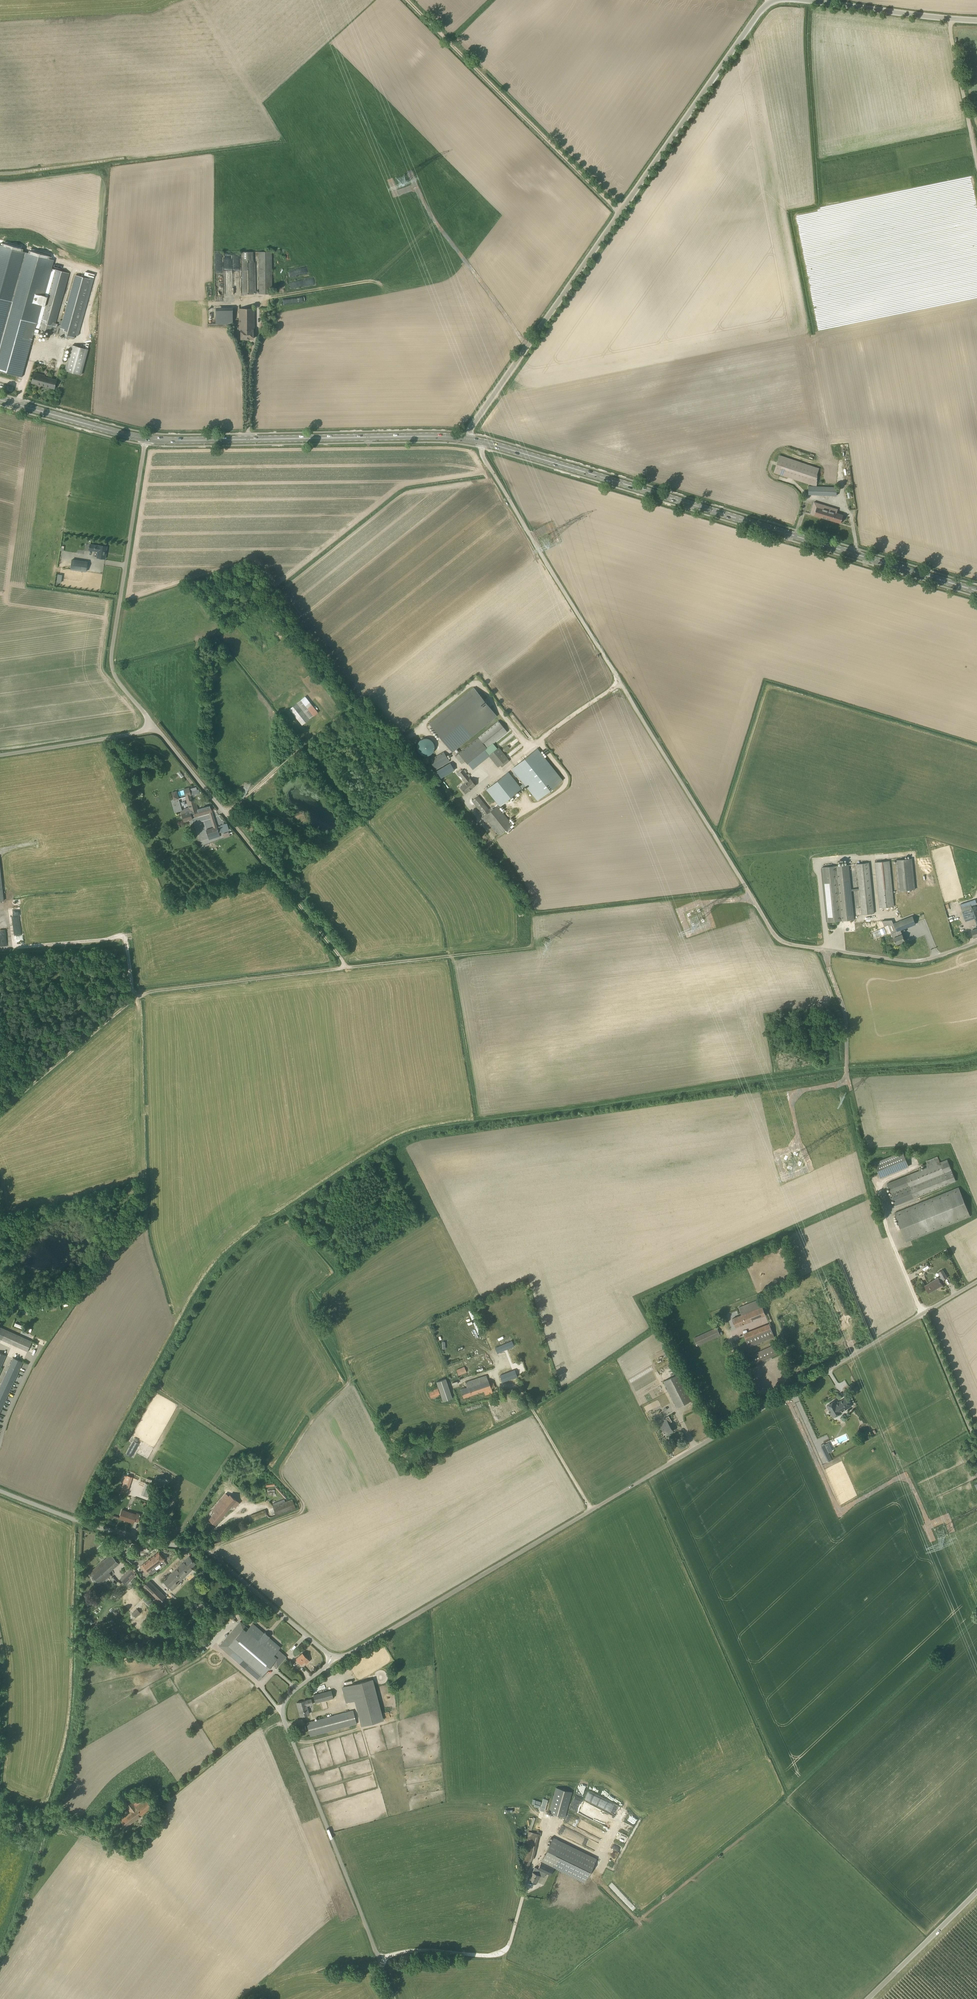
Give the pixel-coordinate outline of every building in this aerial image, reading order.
[(48,297),(44,296),(53,265),(54,260),(0,245),(0,371),(22,377),(34,332),(38,333),(39,330),(35,329),(42,305),(45,306),(48,297)] [(253,261),(253,252),(241,252),(242,294),(254,294),(254,292),(254,262),(254,261),(253,261)] [(272,294),(272,252),(259,252),(259,294),(272,294)] [(59,324),(56,323),(69,273),(56,269),(55,269),(48,297),(45,306),(39,329),(74,339),(91,279),(75,275),(62,321),(60,320),(59,324)] [(293,297),(282,299),(283,305),(294,303),(293,297)] [(241,339),(248,339),(253,339),(253,330),(255,330),(254,308),(239,309),(239,310),(240,331),(241,331),(241,339)] [(208,324),(233,324),(232,310),(208,310),(208,324)] [(81,375),(88,350),(72,345),(65,370),(81,375)] [(54,389),(57,379),(34,373),(32,382),(54,389)] [(780,455),(774,473),(814,486),(819,471),(820,468),(780,455)] [(807,495),(836,496),(836,487),(807,486),(807,495)] [(841,523),(843,515),(836,513),(838,509),(814,502),(810,514),(841,523)] [(99,546),(90,544),(89,550),(98,552),(97,558),(105,559),(107,546),(99,545),(99,546)] [(86,571),(87,564),(88,562),(72,560),(70,569),(86,571)] [(429,724),(452,752),(497,716),(474,688),(429,724)] [(309,704),(304,697),(296,703),(290,709),(299,721),(302,725),(313,716),(318,712),(312,704),(310,705),(309,704)] [(498,721),(495,724),(459,753),(465,761),(467,764),(507,731),(498,721)] [(425,738),(424,738),(423,738),(422,739),(421,740),(420,740),(420,741),(419,741),(419,742),(418,742),(418,743),(417,744),(417,745),(417,746),(417,747),(417,748),(417,749),(417,750),(418,750),(418,751),(419,752),(420,753),(420,754),(421,754),(422,754),(422,755),(423,755),(424,755),(425,755),(426,755),(427,755),(428,755),(429,755),(430,755),(430,754),(431,754),(432,753),(433,752),(433,751),(434,751),(434,750),(434,749),(434,748),(434,747),(434,746),(434,745),(434,744),(433,743),(433,742),(433,741),(432,741),(431,740),(430,739),(429,739),(428,738),(427,738),(426,738),(425,738)] [(515,751),(521,745),(517,740),(513,743),(514,744),(512,746),(514,748),(513,750),(515,751)] [(502,767),(502,766),(510,761),(508,759),(499,747),(488,755),(498,767),(500,765),(502,767)] [(537,800),(562,780),(537,748),(512,769),(515,772),(517,775),(524,783),(525,785),(537,800)] [(444,752),(430,760),(435,770),(449,761),(444,752)] [(441,768),(444,773),(455,768),(452,762),(441,768)] [(465,793),(475,785),(463,769),(458,773),(466,782),(460,787),(465,793)] [(520,786),(508,772),(486,789),(499,806),(508,799),(511,802),(514,800),(511,796),(521,788),(520,786)] [(512,825),(497,806),(490,811),(478,795),(472,800),(484,816),(482,818),(485,822),(487,820),(499,835),(512,825)] [(191,800),(190,796),(186,797),(189,808),(185,809),(181,810),(178,799),(174,801),(174,800),(171,801),(174,813),(180,811),(184,821),(192,819),(192,818),(212,812),(210,805),(198,809),(195,799),(191,800)] [(221,826),(206,830),(208,836),(223,832),(221,826)] [(912,859),(896,860),(899,891),(915,889),(912,859)] [(889,861),(875,862),(879,908),(894,906),(889,861)] [(854,920),(851,891),(859,890),(862,914),(874,913),(870,863),(857,864),(859,888),(851,889),(849,865),(822,867),(827,922),(854,920)] [(945,906),(948,917),(957,914),(957,913),(962,912),(965,921),(975,918),(975,919),(976,919),(976,917),(975,912),(976,911),(976,906),(976,907),(976,906),(972,907),(970,901),(960,904),(960,906),(958,907),(955,908),(954,903),(955,903),(952,894),(942,897),(945,906)] [(896,944),(905,941),(900,929),(915,924),(913,918),(891,926),(893,931),(896,930),(898,936),(893,938),(896,944)] [(956,926),(952,927),(954,935),(962,933),(961,927),(957,928),(956,926)] [(881,1178),(909,1167),(902,1151),(874,1163),(881,1178)] [(947,1159),(940,1162),(937,1156),(926,1160),(927,1163),(923,1165),(924,1168),(922,1169),(921,1166),(917,1167),(919,1171),(887,1183),(896,1205),(956,1181),(947,1159)] [(906,1242),(970,1216),(958,1187),(894,1213),(906,1242)] [(940,1281),(947,1277),(943,1270),(939,1272),(941,1276),(938,1278),(924,1285),(925,1286),(929,1293),(942,1285),(940,1281)] [(759,1299),(739,1307),(742,1314),(732,1318),(736,1327),(766,1315),(759,1299)] [(450,1320),(453,1318),(455,1321),(462,1317),(459,1311),(448,1316),(450,1320)] [(749,1347),(754,1345),(775,1337),(770,1324),(744,1334),(749,1347)] [(697,1346),(717,1337),(720,1335),(717,1327),(694,1338),(697,1346)] [(27,1351),(32,1341),(6,1329),(1,1340),(27,1351)] [(507,1350),(515,1347),(512,1341),(502,1345),(504,1350),(507,1349),(507,1350)] [(756,1364),(782,1352),(777,1343),(752,1355),(756,1364)] [(23,1362),(13,1358),(0,1386),(0,1413),(23,1362)] [(468,1364),(468,1365),(466,1366),(469,1372),(475,1369),(473,1363),(471,1364),(470,1363),(468,1364)] [(459,1376),(467,1372),(464,1366),(456,1370),(459,1376)] [(503,1382),(517,1376),(514,1370),(506,1373),(500,1375),(503,1382)] [(677,1407),(679,1407),(691,1400),(678,1374),(664,1381),(677,1407)] [(488,1380),(486,1375),(479,1377),(466,1382),(467,1387),(461,1389),(463,1398),(483,1391),(485,1395),(492,1392),(491,1388),(495,1387),(493,1382),(489,1383),(488,1380)] [(446,1378),(437,1381),(444,1400),(453,1397),(446,1378)] [(431,1399),(440,1395),(438,1388),(428,1392),(431,1399)] [(852,1406),(847,1397),(836,1404),(834,1401),(827,1405),(834,1416),(841,1412),(852,1406)] [(666,1435),(673,1431),(669,1423),(672,1421),(669,1416),(665,1418),(666,1420),(660,1424),(666,1435)] [(133,1441),(127,1452),(135,1456),(140,1445),(133,1441)] [(825,1444),(821,1446),(827,1459),(831,1457),(829,1453),(825,1444)] [(126,1494),(132,1477),(126,1475),(120,1492),(126,1494)] [(148,1495),(151,1485),(145,1483),(142,1493),(148,1495)] [(229,1496),(226,1493),(212,1509),(215,1512),(209,1519),(216,1524),(232,1505),(235,1507),(239,1503),(230,1494),(229,1496)] [(284,1499),(283,1497),(280,1498),(281,1500),(273,1503),(274,1506),(273,1506),(276,1516),(296,1508),(292,1499),(288,1500),(287,1498),(284,1499)] [(252,1520),(267,1514),(265,1509),(250,1515),(252,1520)] [(136,1514),(122,1510),(119,1518),(134,1523),(134,1521),(138,1522),(140,1515),(136,1514)] [(157,1565),(164,1560),(164,1558),(159,1551),(152,1557),(157,1565)] [(101,1584),(111,1574),(109,1572),(119,1563),(111,1554),(90,1572),(101,1584)] [(195,1564),(196,1563),(189,1556),(189,1557),(163,1580),(172,1589),(178,1584),(177,1583),(192,1569),(191,1568),(195,1563),(195,1564)] [(151,1575),(156,1571),(154,1567),(157,1565),(152,1557),(142,1564),(142,1565),(148,1572),(151,1575)] [(136,1575),(135,1574),(136,1573),(131,1567),(120,1578),(126,1585),(136,1575)] [(166,1597),(149,1580),(145,1584),(141,1588),(148,1595),(149,1593),(160,1604),(166,1597)] [(136,1617),(141,1613),(137,1609),(132,1613),(136,1617)] [(250,1663),(245,1668),(259,1680),(264,1675),(262,1674),(267,1668),(269,1669),(273,1664),(271,1663),(272,1662),(277,1667),(286,1657),(278,1650),(280,1647),(269,1637),(269,1636),(265,1632),(264,1633),(253,1623),(248,1628),(240,1621),(236,1627),(241,1631),(229,1645),(250,1663)] [(306,1663),(309,1660),(302,1653),(296,1658),(302,1664),(304,1661),(306,1663)] [(343,1687),(347,1702),(355,1700),(361,1726),(383,1720),(372,1679),(343,1687)] [(316,1703),(333,1698),(331,1690),(314,1695),(316,1703)] [(312,1703),(311,1699),(305,1701),(305,1700),(297,1702),(300,1716),(309,1714),(307,1705),(312,1703)] [(307,1722),(310,1736),(357,1723),(353,1710),(307,1722)] [(565,1817),(572,1792),(556,1787),(549,1812),(565,1817)] [(152,1807),(147,1800),(144,1795),(133,1803),(129,1797),(123,1801),(131,1812),(121,1820),(126,1827),(152,1807)] [(524,1817),(513,1855),(530,1861),(542,1822),(524,1817)] [(584,1882),(587,1877),(596,1858),(553,1837),(541,1861),(584,1882)] [(550,1875),(554,1868),(542,1862),(538,1869),(535,1867),(529,1878),(535,1882),(537,1878),(539,1879),(541,1875),(539,1874),(541,1871),(550,1875)]
